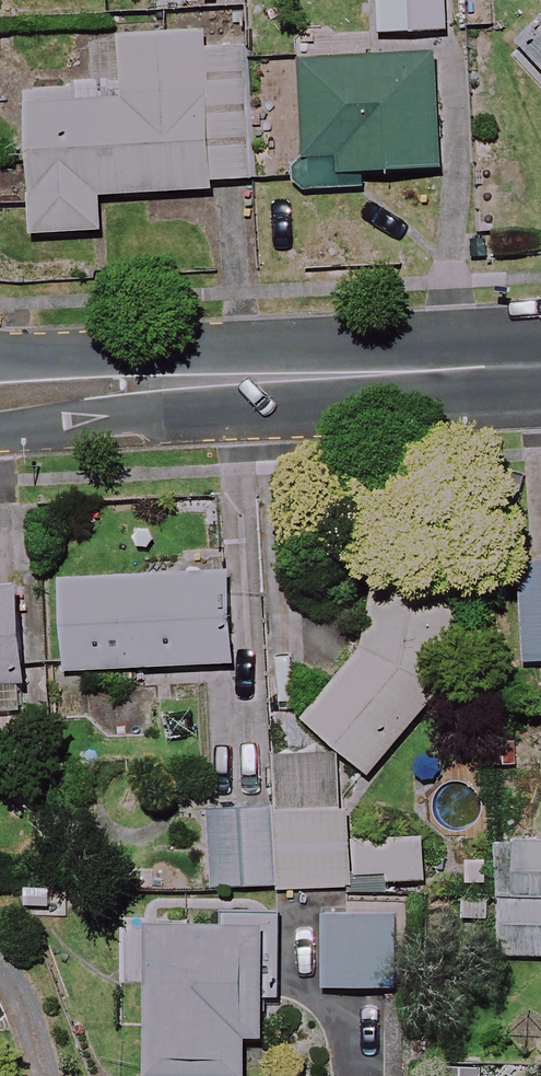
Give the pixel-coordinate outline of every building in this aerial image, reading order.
[(158,14),(183,12),(182,0),(157,0),(158,14)] [(443,0),(376,0),(377,34),(444,33),(443,0)] [(511,55),(540,83),(540,24),(511,55)] [(202,47),(202,34),(121,39),(124,96),(25,102),(33,236),(102,232),(100,197),(252,188),(243,45),(202,47)] [(443,170),(435,58),(298,67),(306,190),(362,186),(361,176),(443,170)] [(517,563),(523,686),(540,685),(540,562),(517,563)] [(83,670),(232,664),(228,574),(60,581),(63,671),(83,670)] [(465,610),(382,584),(361,657),(305,719),(367,774),(440,691),(465,610)] [(18,586),(0,587),(0,711),(26,709),(18,586)] [(386,842),(347,840),(348,814),(205,809),(203,884),(345,889),(346,874),(383,875),(383,884),(428,886),(430,835),(386,833),(386,842)] [(540,897),(540,844),(502,842),(500,895),(540,897)] [(398,920),(323,919),(322,988),(397,989),(398,920)] [(268,925),(147,921),(141,1075),(246,1075),(247,1039),(268,1039),(269,1004),(283,1004),(284,925),(268,925)]
